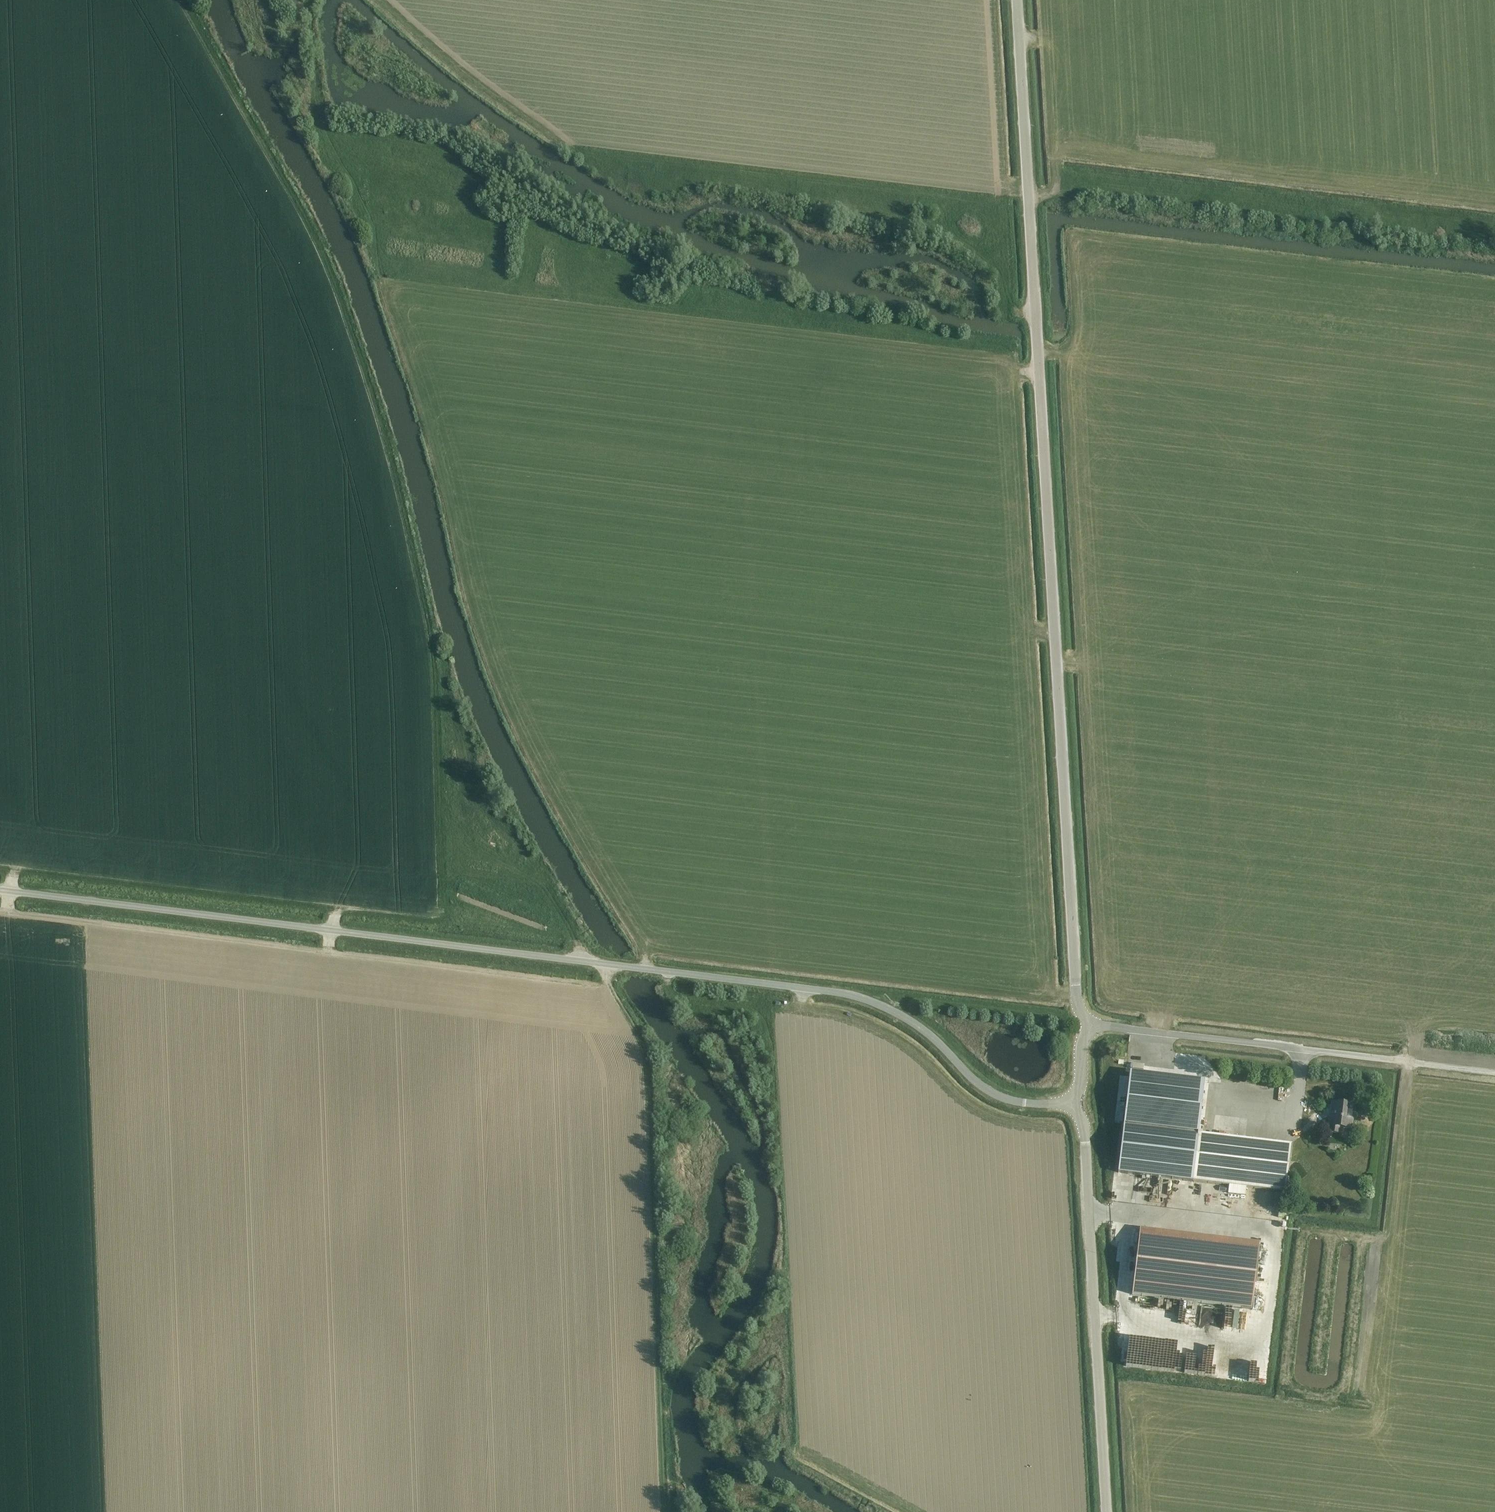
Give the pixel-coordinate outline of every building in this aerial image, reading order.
[(1132,1073),(1119,1171),(1192,1180),(1197,1133),(1198,1133),(1205,1082),(1132,1073)] [(1351,1129),(1353,1118),(1351,1118),(1352,1105),(1331,1102),(1327,1132),(1340,1134),(1341,1128),(1351,1129)] [(1285,1191),(1290,1144),(1198,1133),(1197,1133),(1192,1180),(1229,1185),(1228,1193),(1245,1195),(1246,1187),(1285,1191)] [(1252,1309),(1259,1243),(1140,1229),(1132,1295),(1252,1309)]
